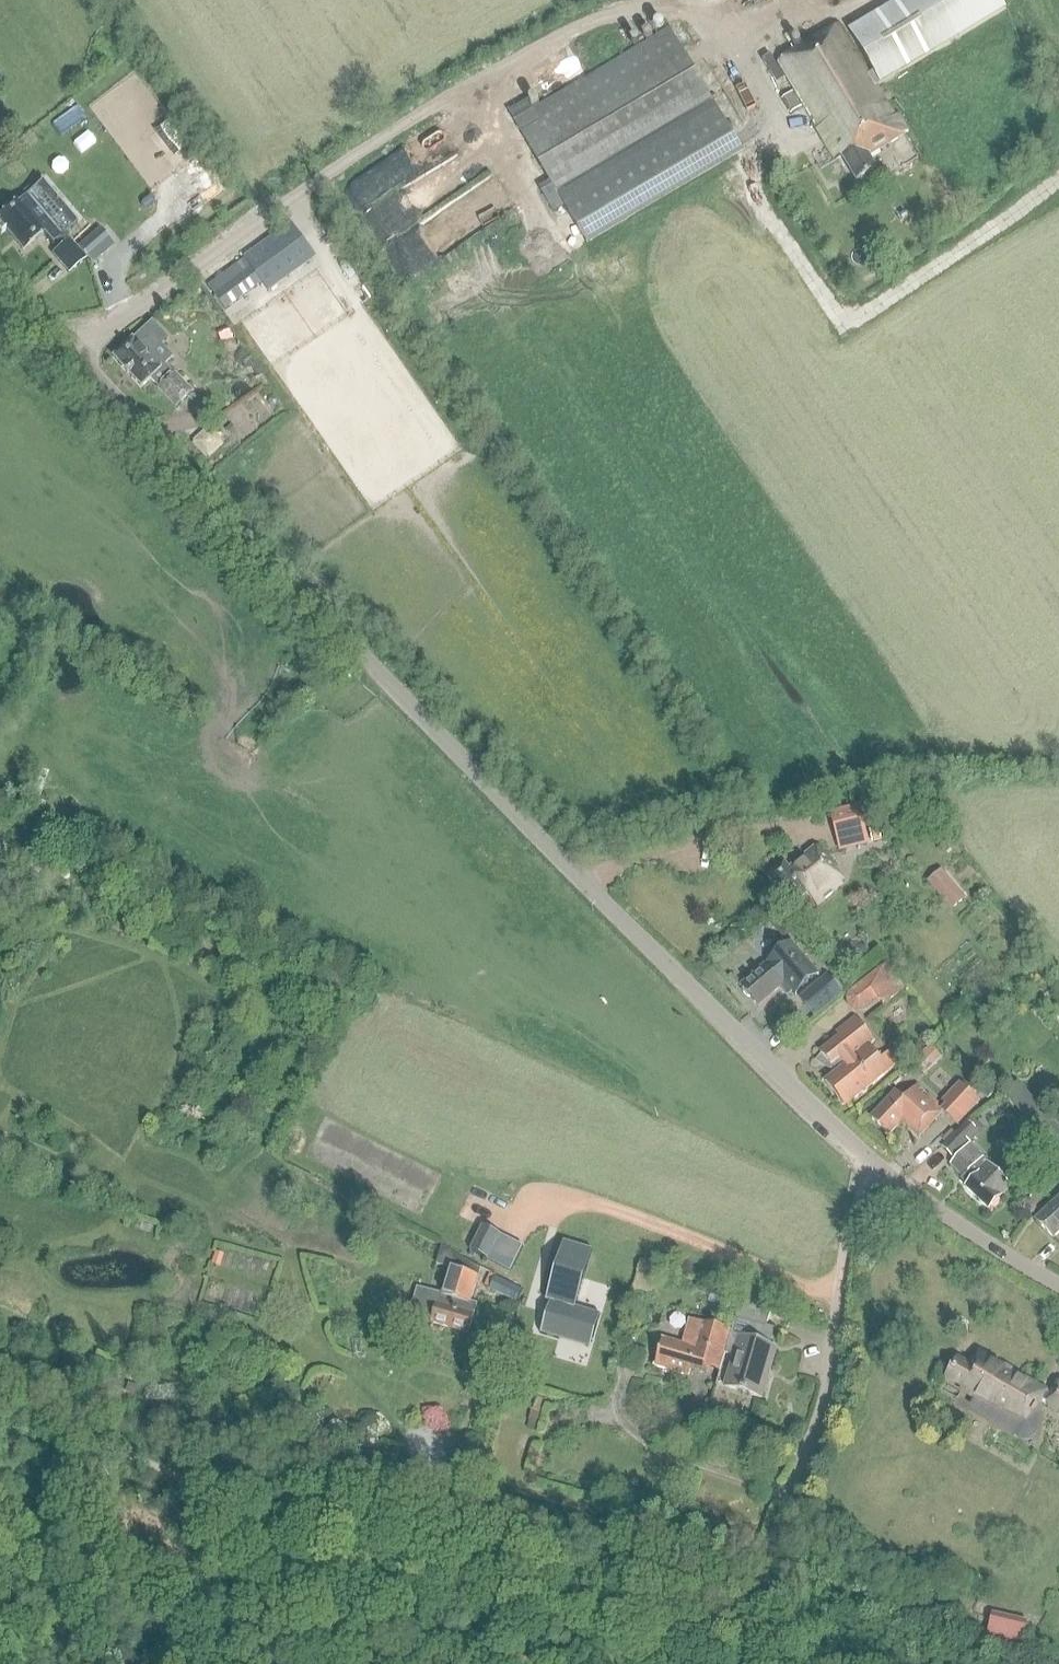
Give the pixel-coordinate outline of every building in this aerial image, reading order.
[(878,82),(1003,5),(1000,0),(897,0),(847,30),(878,82)] [(835,160),(841,156),(856,181),(876,169),(868,156),(907,132),(896,114),(893,116),(839,25),(776,62),(835,160)] [(571,204),(594,242),(741,152),(667,31),(538,110),(532,100),(514,111),(557,180),(571,204)] [(791,91),(779,98),(788,112),(799,106),(791,91)] [(383,235),(489,177),(472,146),(366,205),(383,235)] [(207,178),(157,215),(165,226),(215,190),(207,178)] [(557,180),(545,187),(559,211),(571,204),(557,180)] [(60,230),(63,233),(75,223),(47,189),(33,200),(35,203),(25,212),(16,201),(0,215),(0,226),(21,250),(41,233),(47,241),(60,230)] [(238,277),(214,295),(225,309),(262,282),(267,290),(314,256),(291,225),(232,269),(238,277)] [(86,257),(70,237),(51,253),(67,272),(86,257)] [(140,386),(147,379),(148,377),(157,386),(155,387),(175,406),(191,390),(172,371),(171,372),(162,363),(170,356),(155,340),(161,334),(150,322),(131,340),(131,339),(112,358),(140,386)] [(225,327),(214,332),(218,341),(229,336),(225,327)] [(248,356),(240,361),(242,369),(247,366),(255,377),(260,374),(248,356)] [(858,812),(832,819),(839,846),(866,839),(858,812)] [(806,893),(819,909),(845,887),(834,874),(838,870),(817,845),(789,869),(783,862),(765,877),(790,907),(806,893)] [(951,909),(963,899),(949,882),(936,892),(951,909)] [(765,964),(741,983),(760,1006),(782,988),(789,997),(794,993),(797,997),(822,977),(792,940),(768,960),(769,962),(766,965),(765,964)] [(885,963),(848,992),(847,997),(847,1004),(852,1011),(856,1013),(859,1013),(862,1011),(863,1012),(879,1000),(884,1006),(905,989),(885,963)] [(815,985),(819,989),(803,1003),(813,1016),(840,993),(826,976),(815,985)] [(830,1062),(832,1064),(837,1061),(841,1067),(826,1078),(845,1101),(886,1070),(895,1062),(886,1050),(877,1058),(867,1045),(875,1039),(855,1014),(840,1026),(843,1031),(820,1048),(823,1052),(819,1058),(823,1060),(826,1061),(830,1062)] [(911,1061),(924,1075),(941,1058),(928,1044),(911,1061)] [(945,1104),(942,1107),(920,1085),(906,1099),(897,1090),(872,1115),(891,1134),(903,1121),(920,1137),(943,1113),(956,1126),(980,1101),(959,1081),(941,1100),(945,1104)] [(980,1090),(986,1096),(992,1090),(987,1084),(980,1090)] [(940,1147),(950,1158),(978,1130),(969,1122),(959,1132),(957,1130),(940,1147)] [(949,1165),(968,1184),(964,1187),(986,1210),(1010,1187),(981,1158),(983,1156),(970,1143),(949,1165)] [(1037,1216),(1055,1236),(1058,1233),(1058,1197),(1037,1216)] [(510,1239),(482,1225),(470,1251),(486,1258),(487,1258),(499,1263),(510,1239)] [(549,1302),(540,1334),(558,1339),(561,1329),(592,1338),(599,1314),(575,1307),(592,1250),(563,1241),(545,1301),(549,1302)] [(435,1264),(447,1268),(440,1294),(415,1287),(406,1320),(432,1328),(433,1324),(466,1333),(474,1307),(469,1306),(480,1267),(459,1256),(441,1245),(435,1264)] [(214,1251),(210,1263),(219,1266),(223,1254),(214,1251)] [(489,1288),(516,1302),(522,1289),(495,1276),(489,1288)] [(739,1300),(731,1330),(724,1355),(732,1357),(724,1388),(762,1399),(776,1349),(761,1345),(771,1309),(739,1300)] [(718,1373),(724,1355),(731,1330),(689,1319),(682,1343),(661,1337),(652,1368),(687,1378),(691,1365),(718,1373)] [(403,1340),(386,1335),(382,1350),(399,1355),(403,1340)] [(1034,1385),(981,1355),(973,1369),(956,1359),(946,1377),(963,1387),(961,1390),(975,1398),(971,1406),(992,1418),(996,1411),(1012,1420),(1015,1414),(1028,1421),(1031,1415),(1041,1399),(1030,1393),(1034,1385)] [(1046,1404),(1058,1412),(1058,1380),(1046,1404)] [(542,1413),(531,1410),(528,1421),(539,1424),(542,1413)] [(991,1613),(984,1642),(1020,1650),(1027,1621),(991,1613)]
